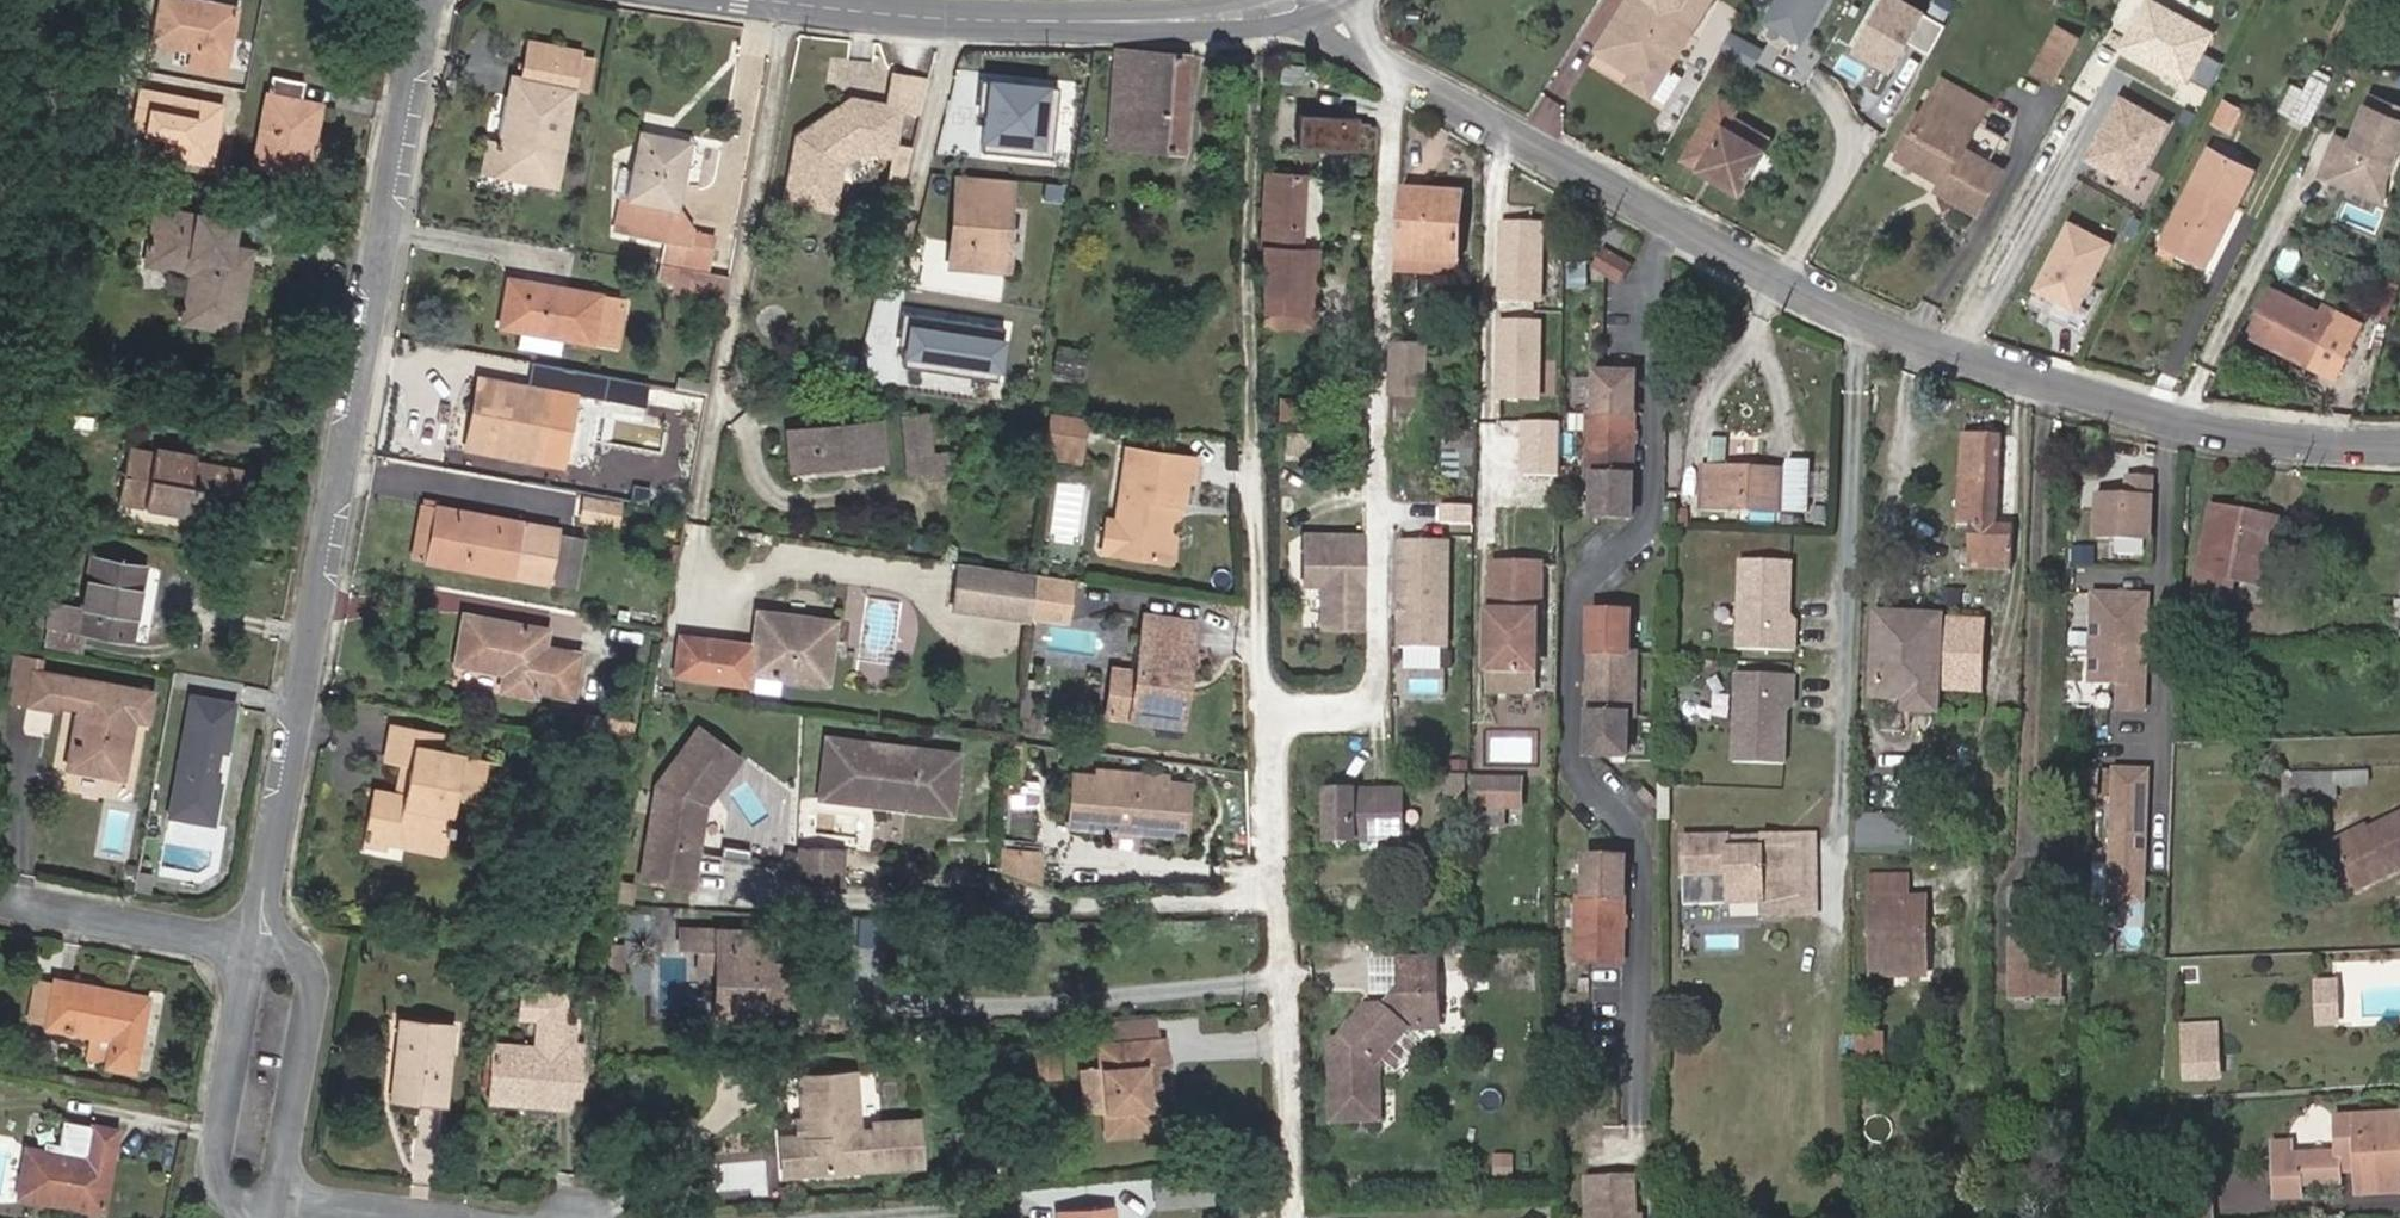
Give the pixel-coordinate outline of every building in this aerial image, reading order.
[(191,0),(159,0),(152,42),(196,50),(192,69),(225,75),(238,8),(191,0)] [(1629,84),(1662,104),(1678,78),(1663,68),(1706,0),(1665,0),(1658,11),(1641,0),(1627,0),(1596,49),(1635,74),(1629,84)] [(1766,20),(1801,39),(1822,0),(1777,0),(1766,20)] [(1855,49),(1893,71),(1909,43),(1929,54),(1945,25),(1901,0),(1882,0),(1855,49)] [(2168,0),(2146,0),(2122,44),(2191,82),(2221,29),(2168,0)] [(2076,38),(2057,28),(2034,69),(2052,80),(2076,38)] [(1721,48),(1752,65),(1761,49),(1730,32),(1721,48)] [(526,81),(549,86),(556,50),(532,46),(526,81)] [(556,50),(549,86),(526,81),(514,79),(502,145),(491,143),(485,172),(557,186),(581,55),(556,50)] [(1181,154),(1190,56),(1121,50),(1112,148),(1181,154)] [(596,57),(581,55),(575,88),(590,91),(596,57)] [(2308,85),(2324,93),(2331,79),(2315,71),(2308,85)] [(1055,77),(981,72),(976,149),(1050,154),(1055,77)] [(306,83),(272,76),(255,165),(308,175),(322,105),(303,101),(306,83)] [(895,76),(890,107),(900,109),(921,112),(929,82),(895,76)] [(1987,104),(1941,79),(1897,157),(1943,183),(1938,191),(1978,213),(2001,170),(1963,148),(1987,104)] [(2296,90),(2285,113),(2308,124),(2324,93),(2308,85),(2303,93),(2296,90)] [(2173,118),(2118,91),(2086,156),(2141,183),(2173,118)] [(2320,176),(2338,183),(2340,176),(2368,186),(2387,177),(2398,148),(2399,149),(2399,104),(2370,93),(2352,141),(2335,135),(2320,176)] [(1736,108),(1719,98),(1684,158),(1742,191),(1764,152),(1762,151),(1769,138),(1732,116),(1736,108)] [(845,105),(864,109),(865,103),(852,100),(845,105)] [(797,142),(787,201),(834,208),(841,167),(861,154),(873,156),(875,147),(893,150),(894,144),(900,109),(890,107),(865,103),(864,109),(845,105),(797,142)] [(2239,111),(2223,103),(2213,124),(2230,132),(2239,111)] [(1298,116),(1296,149),(1375,154),(1377,128),(1369,128),(1369,126),(1357,125),(1357,119),(1298,116)] [(689,243),(690,239),(692,228),(677,207),(689,143),(642,134),(634,172),(623,170),(618,197),(623,198),(617,228),(671,239),(689,243)] [(875,147),(873,156),(892,159),(909,162),(913,147),(894,144),(893,150),(875,147)] [(2208,265),(2255,171),(2209,148),(2192,181),(2162,243),(2208,265)] [(909,162),(892,159),(889,177),(905,180),(909,162)] [(1299,315),(1302,255),(1307,177),(1266,175),(1261,287),(1262,314),(1265,314),(1299,315)] [(2340,176),(2338,183),(2388,201),(2387,177),(2368,186),(2340,176)] [(957,182),(955,205),(964,206),(962,233),(1006,238),(1010,186),(957,182)] [(1394,261),(1452,266),(1456,198),(1400,193),(1394,261)] [(955,205),(953,232),(962,233),(964,206),(955,205)] [(229,264),(233,244),(237,223),(158,208),(147,263),(192,272),(183,321),(238,331),(248,267),(229,264)] [(2112,226),(2087,212),(2079,228),(2071,223),(2038,287),(2076,308),(2108,244),(2104,242),(2112,226)] [(1546,217),(1501,216),(1499,299),(1544,300),(1546,217)] [(962,233),(953,232),(950,269),(975,271),(977,250),(961,249),(962,233)] [(1006,238),(962,233),(961,249),(977,250),(975,271),(1008,274),(1010,251),(1005,250),(1006,238)] [(667,266),(709,275),(715,244),(690,239),(689,243),(671,239),(667,266)] [(252,248),(233,244),(229,264),(248,267),(252,248)] [(1265,314),(1265,327),(1313,330),(1318,255),(1302,255),(1299,315),(1265,314)] [(1598,269),(1622,283),(1629,270),(1604,257),(1598,269)] [(1394,261),(1392,282),(1450,285),(1452,266),(1394,261)] [(679,296),(724,305),(729,279),(709,275),(667,266),(665,279),(682,282),(679,296)] [(2273,290),(2290,298),(2298,280),(2281,271),(2273,290)] [(559,353),(561,337),(617,346),(625,300),(509,281),(502,327),(522,331),(520,347),(559,353)] [(2290,298),(2273,290),(2250,335),(2309,364),(2320,340),(2337,348),(2350,320),(2323,308),(2321,312),(2290,298)] [(1010,320),(898,304),(890,359),(1002,376),(1010,320)] [(1544,316),(1499,315),(1497,399),(1543,400),(1544,316)] [(1424,349),(1392,349),(1392,398),(1423,399),(1424,349)] [(1596,476),(1595,516),(1633,517),(1637,374),(1599,373),(1598,412),(1592,412),(1590,476),(1596,476)] [(493,378),(481,376),(472,429),(483,431),(493,378)] [(483,431),(472,429),(468,448),(538,461),(541,443),(563,447),(573,393),(493,378),(483,431)] [(1088,418),(1049,413),(1044,447),(1082,453),(1088,418)] [(932,472),(930,456),(927,417),(905,419),(910,474),(932,472)] [(1557,420),(1523,419),(1521,475),(1555,476),(1557,420)] [(794,474),(885,464),(880,422),(790,432),(794,474)] [(1978,500),(1999,501),(2001,437),(1963,435),(1959,504),(1978,505),(1978,500)] [(563,447),(541,443),(538,461),(559,465),(563,447)] [(253,471),(194,461),(195,455),(131,444),(121,505),(195,518),(200,487),(248,496),(253,471)] [(1166,502),(1179,504),(1183,504),(1186,480),(1192,480),(1195,459),(1127,450),(1117,522),(1121,527),(1117,553),(1164,559),(1168,531),(1170,518),(1165,511),(1166,502)] [(933,478),(960,475),(958,453),(930,456),(932,472),(933,478)] [(1705,508),(1777,512),(1780,473),(1707,469),(1705,508)] [(2151,541),(2152,479),(2127,478),(2127,497),(2097,496),(2096,540),(2151,541)] [(1058,532),(1086,532),(1086,483),(1058,483),(1058,532)] [(1998,527),(1999,501),(1978,500),(1978,505),(1959,504),(1958,525),(1970,526),(1968,571),(2011,572),(2012,527),(1998,527)] [(1179,504),(1166,502),(1165,511),(1170,518),(1177,519),(1179,504)] [(577,533),(419,504),(409,557),(436,562),(567,586),(577,533)] [(2237,558),(2269,565),(2277,521),(2212,507),(2196,598),(2229,605),(2233,580),(2237,558)] [(1105,552),(1117,553),(1121,527),(1117,522),(1109,521),(1105,552)] [(1175,532),(1168,531),(1164,559),(1172,560),(1175,532)] [(1363,535),(1344,534),(1343,542),(1303,541),(1303,585),(1321,585),(1321,627),(1362,628),(1363,535)] [(1449,542),(1402,541),(1401,649),(1407,649),(1443,649),(1449,649),(1449,542)] [(46,647),(79,654),(83,632),(130,641),(144,567),(93,557),(83,610),(54,604),(50,624),(34,621),(25,625),(23,634),(29,641),(46,644),(46,647)] [(2237,558),(2233,580),(2265,587),(2269,565),(2237,558)] [(1740,562),(1736,651),(1794,654),(1795,632),(1789,631),(1789,622),(1792,564),(1740,562)] [(959,564),(952,609),(1030,621),(1031,617),(1033,597),(1035,576),(959,564)] [(1489,673),(1537,673),(1538,614),(1542,614),(1542,564),(1494,564),(1494,614),(1489,614),(1489,673)] [(1033,597),(1068,601),(1070,581),(1035,576),(1033,597)] [(2150,597),(2094,596),(2093,684),(2123,685),(2122,711),(2148,712),(2150,597)] [(1033,597),(1031,617),(1065,622),(1068,601),(1033,597)] [(1631,611),(1593,610),(1589,753),(1627,754),(1628,714),(1634,714),(1636,651),(1630,651),(1631,611)] [(752,674),(825,684),(835,623),(760,613),(755,648),(678,638),(673,675),(751,685),(752,674)] [(580,652),(545,646),(548,630),(465,615),(457,664),(506,673),(503,691),(536,696),(537,692),(572,698),(580,652)] [(1902,707),(1935,709),(1939,619),(1880,616),(1877,697),(1902,698),(1902,707)] [(1180,675),(1186,670),(1192,625),(1144,618),(1137,674),(1113,671),(1107,715),(1178,725),(1182,700),(1177,699),(1180,675)] [(1952,623),(1950,680),(1980,681),(1982,624),(1952,623)] [(1407,649),(1407,670),(1443,670),(1443,649),(1407,649)] [(82,701),(70,768),(122,778),(133,719),(147,722),(153,693),(32,671),(34,659),(17,656),(8,700),(54,709),(57,696),(82,701)] [(1177,699),(1182,700),(1186,670),(1180,675),(1177,699)] [(1489,673),(1489,694),(1537,694),(1537,673),(1489,673)] [(1793,677),(1736,675),(1732,764),(1784,766),(1786,708),(1786,699),(1792,699),(1793,677)] [(190,694),(169,815),(214,823),(221,782),(214,781),(219,748),(227,750),(235,702),(190,694)] [(374,787),(364,844),(388,849),(389,843),(445,853),(456,797),(480,801),(488,761),(444,752),(447,735),(394,725),(387,763),(417,768),(412,794),(374,787)] [(652,829),(705,832),(709,813),(708,811),(703,807),(746,758),(708,725),(661,781),(652,829)] [(910,807),(956,812),(962,752),(830,739),(823,798),(869,803),(870,789),(912,793),(910,807)] [(2151,772),(2118,771),(2112,904),(2145,905),(2148,854),(2144,853),(2145,824),(2149,824),(2151,772)] [(2368,773),(2292,774),(2293,804),(2305,803),(2336,803),(2336,788),(2369,787),(2368,773)] [(1094,781),(1093,791),(1165,798),(1166,785),(1166,781),(1095,774),(1094,781)] [(1073,779),(1068,827),(1183,838),(1187,787),(1166,785),(1165,798),(1093,791),(1094,781),(1073,779)] [(1472,780),(1472,829),(1504,829),(1504,810),(1505,781),(1472,780)] [(1505,781),(1504,810),(1522,810),(1522,781),(1505,781)] [(1400,789),(1325,791),(1326,840),(1334,848),(1346,848),(1355,839),(1401,838),(1400,789)] [(1024,798),(1025,812),(1038,811),(1038,797),(1024,798)] [(1910,847),(1909,810),(1860,811),(1861,848),(1910,847)] [(2334,847),(2356,891),(2399,869),(2399,816),(2334,847)] [(695,890),(705,832),(652,829),(643,880),(695,890)] [(1729,844),(1729,833),(1684,832),(1684,874),(1730,875),(1730,903),(1763,903),(1763,916),(1784,916),(1785,845),(1729,844)] [(1814,835),(1729,833),(1729,844),(1785,845),(1784,916),(1812,917),(1814,835)] [(161,864),(198,871),(211,864),(213,849),(165,841),(161,864)] [(816,885),(844,886),(845,850),(800,848),(799,867),(816,885)] [(1041,852),(1003,850),(1002,871),(1039,884),(1041,852)] [(1578,957),(1622,958),(1624,855),(1587,855),(1586,895),(1579,895),(1578,957)] [(2109,895),(2111,860),(2098,859),(2096,894),(2109,895)] [(2046,998),(2045,1009),(2061,1009),(2061,867),(2029,867),(2029,889),(2012,889),(2012,998),(2046,998)] [(1906,967),(1909,898),(1910,876),(1871,876),(1871,976),(1906,975),(1906,967)] [(1906,967),(1906,975),(1924,975),(1923,898),(1909,898),(1906,967)] [(703,950),(703,970),(716,971),(717,932),(680,931),(680,949),(703,950)] [(759,974),(766,975),(767,934),(717,932),(716,971),(715,1021),(764,1023),(764,1021),(787,1022),(788,997),(778,997),(779,981),(759,980),(759,974)] [(768,934),(767,934),(766,975),(759,974),(759,980),(779,981),(778,997),(788,997),(790,962),(767,961),(768,934)] [(1425,994),(1437,994),(1436,960),(1399,961),(1400,994),(1394,994),(1384,1007),(1365,1009),(1338,1040),(1330,1041),(1334,1121),(1379,1119),(1377,1079),(1377,1062),(1408,1028),(1421,1027),(1420,1021),(1419,1019),(1426,1018),(1425,994)] [(56,981),(35,977),(26,1023),(47,1027),(56,981)] [(56,981),(47,1027),(91,1035),(87,1060),(134,1068),(147,998),(56,981)] [(2319,984),(2320,1005),(2338,1004),(2337,983),(2319,984)] [(543,994),(521,993),(519,1018),(535,1019),(533,1047),(492,1045),(489,1101),(574,1106),(578,1044),(572,1044),(573,1022),(558,1021),(559,1002),(543,1001),(543,994)] [(1420,1021),(1421,1027),(1439,1026),(1437,994),(1425,994),(1426,1018),(1419,1019),(1420,1021)] [(2338,1004),(2320,1005),(2321,1023),(2338,1023),(2338,1004)] [(1099,1021),(1101,1045),(1160,1042),(1159,1018),(1099,1021)] [(401,1021),(393,1098),(445,1104),(453,1027),(401,1021)] [(1884,1059),(1883,1037),(1882,1036),(1860,1036),(1861,1058),(1884,1059)] [(2182,1056),(2218,1054),(2217,1040),(2182,1041),(2182,1056)] [(1150,1086),(1157,1085),(1156,1064),(1166,1064),(1165,1041),(1160,1042),(1101,1045),(1107,1134),(1155,1132),(1153,1105),(1151,1106),(1150,1086)] [(1047,1071),(1045,1053),(1032,1054),(1033,1072),(1047,1071)] [(1056,1053),(1045,1053),(1047,1071),(1057,1070),(1056,1053)] [(2218,1054),(2182,1056),(2183,1083),(2219,1081),(2218,1054)] [(854,1074),(803,1079),(807,1125),(808,1141),(802,1141),(805,1176),(921,1166),(918,1124),(876,1128),(876,1133),(859,1134),(854,1074)] [(1151,1106),(1153,1105),(1159,1105),(1157,1085),(1150,1086),(1151,1106)] [(2336,1117),(2337,1153),(2294,1156),(2274,1157),(2276,1199),(2301,1198),(2300,1185),(2340,1183),(2339,1169),(2357,1168),(2358,1194),(2399,1192),(2399,1114),(2336,1117)] [(30,1149),(20,1198),(103,1212),(118,1131),(77,1124),(71,1156),(30,1149)] [(808,1141),(807,1125),(797,1126),(799,1142),(784,1143),(787,1177),(805,1176),(802,1141),(808,1141)] [(2293,1141),(2273,1142),(2274,1157),(2294,1156),(2293,1141)] [(1586,1174),(1588,1217),(1640,1217),(1640,1211),(1635,1211),(1632,1172),(1586,1174)] [(1188,1182),(1190,1204),(1211,1202),(1209,1180),(1188,1182)] [(1188,1182),(1155,1185),(1157,1206),(1190,1204),(1188,1182)] [(2213,1193),(2175,1195),(2176,1217),(2214,1217),(2213,1193)]
